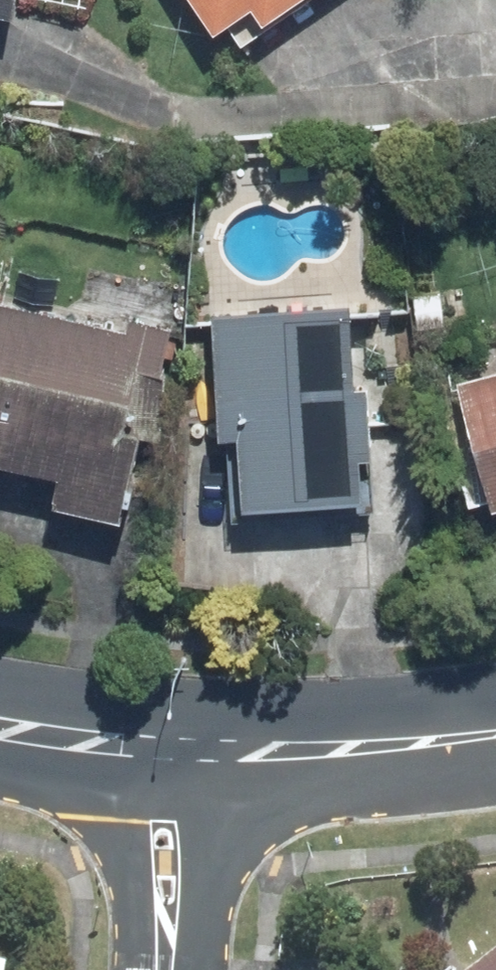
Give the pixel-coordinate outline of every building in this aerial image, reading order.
[(196,46),(240,18),(247,28),(291,0),(167,0),(196,46)] [(341,309),(200,315),(206,449),(222,448),(225,525),(350,520),(341,309)] [(47,486),(42,519),(108,532),(125,441),(109,439),(130,382),(153,388),(167,337),(127,325),(123,343),(0,310),(0,477),(47,486)] [(441,390),(480,519),(495,514),(495,374),(441,390)]
